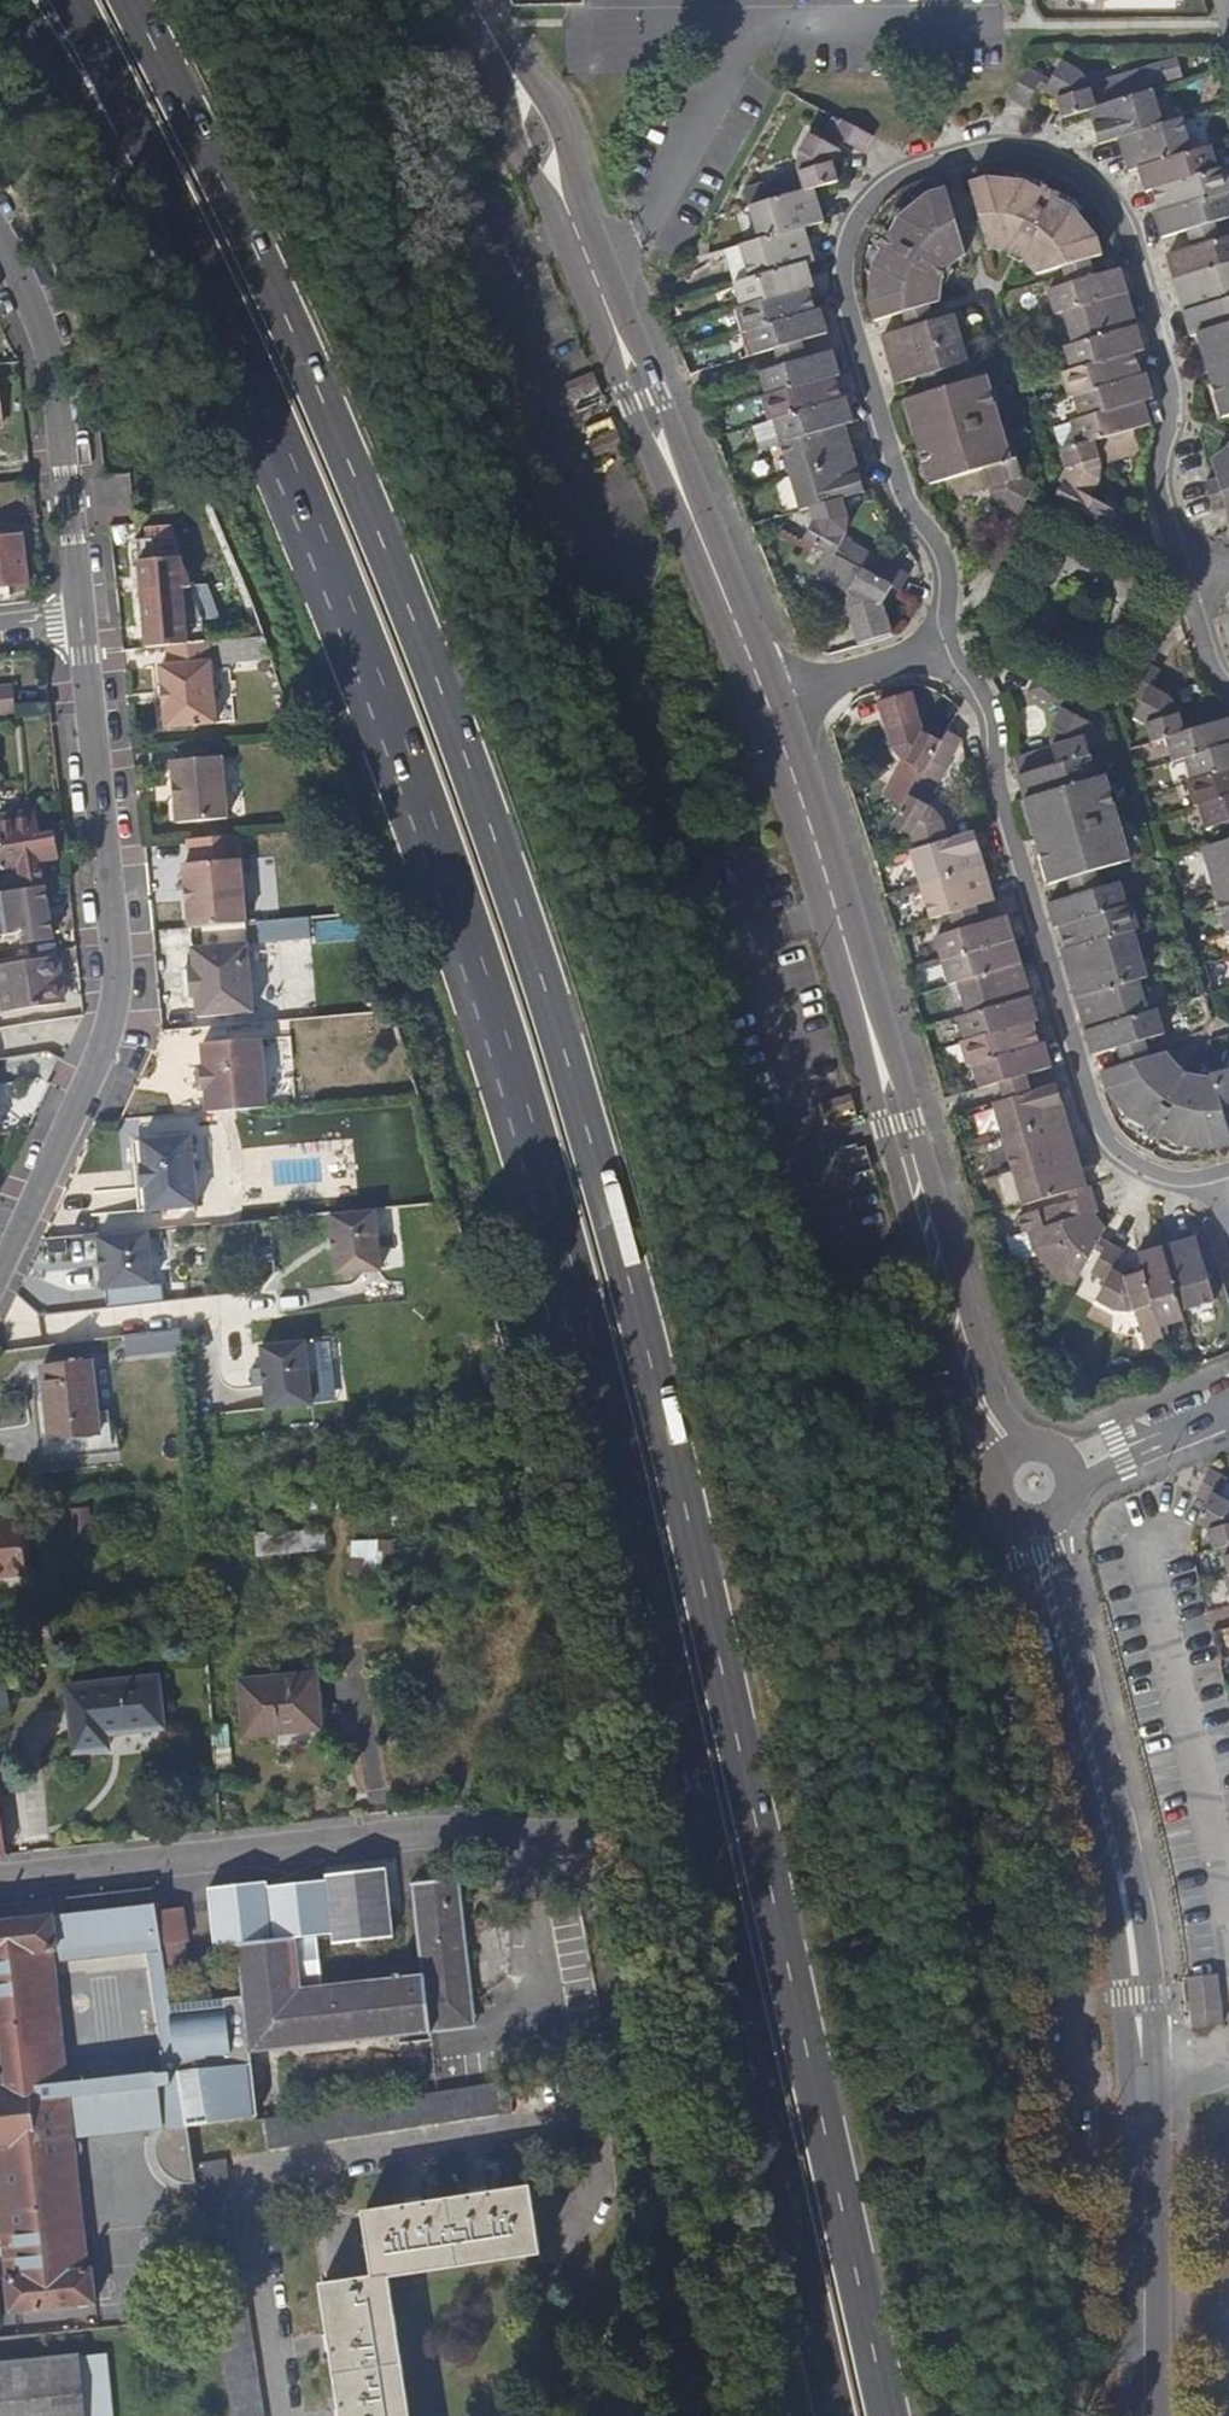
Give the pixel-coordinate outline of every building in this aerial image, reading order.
[(1065,116),(1092,108),(1138,95),(1133,76),(1093,87),(1091,79),(1081,68),(1063,59),(1047,89),(1060,97),(1065,116)] [(1044,74),(1028,64),(1011,96),(1027,106),(1044,74)] [(1155,90),(1138,95),(1092,108),(1101,142),(1121,136),(1165,122),(1155,90)] [(1141,165),(1195,150),(1185,116),(1165,122),(1121,136),(1130,169),(1141,165)] [(875,135),(843,117),(835,133),(866,150),(875,135)] [(761,181),(766,200),(815,186),(840,179),(835,166),(834,160),(840,148),(811,131),(800,150),(798,161),(801,170),(761,181)] [(1214,144),(1195,150),(1141,165),(1147,189),(1155,187),(1221,168),(1214,144)] [(1221,168),(1155,187),(1162,210),(1228,190),(1228,172),(1227,166),(1221,168)] [(1039,272),(1065,264),(1092,257),(1103,253),(1098,234),(1075,206),(1059,197),(1060,193),(1046,184),(1044,189),(1028,180),(990,176),(972,181),(990,246),(1010,247),(1026,256),(1039,272)] [(815,186),(766,200),(751,205),(760,238),(806,224),(825,219),(815,186)] [(905,309),(931,302),(942,299),(942,281),(954,263),(967,251),(948,187),(932,192),(900,216),(892,232),(887,229),(878,246),(883,249),(873,265),(871,305),(875,319),(905,309)] [(1162,210),(1156,212),(1164,236),(1190,229),(1217,221),(1228,217),(1228,190),(1162,210)] [(815,258),(806,224),(760,238),(742,243),(751,277),(808,260),(815,258)] [(1228,262),(1228,236),(1222,238),(1195,246),(1169,253),(1176,278),(1228,262)] [(1094,266),(1092,257),(1065,264),(1067,273),(1070,282),(1097,275),(1094,266)] [(816,284),(808,260),(751,277),(736,281),(743,305),(810,285),(816,284)] [(1176,278),(1185,310),(1228,297),(1228,262),(1176,278)] [(1056,312),(1066,309),(1129,291),(1123,267),(1097,275),(1070,282),(1050,288),(1056,312)] [(810,285),(743,305),(738,307),(744,330),(750,328),(817,309),(810,285)] [(1129,291),(1066,309),(1074,342),(1139,323),(1129,291)] [(1185,310),(1192,334),(1200,332),(1228,323),(1228,297),(1185,310)] [(910,327),(937,319),(934,310),(931,302),(905,309),(908,319),(910,327)] [(822,307),(817,309),(750,328),(757,353),(777,347),(803,339),(829,331),(822,307)] [(956,314),(937,319),(910,327),(884,334),(890,358),(963,338),(956,314)] [(1146,347),(1139,323),(1074,342),(1066,344),(1073,369),(1135,350),(1146,347)] [(1200,332),(1225,416),(1228,415),(1228,323),(1200,332)] [(969,361),(963,338),(890,358),(897,382),(923,375),(950,368),(969,361)] [(769,394),(836,374),(842,372),(835,348),(808,356),(782,364),(762,370),(769,394)] [(1143,374),(1135,350),(1073,369),(1064,371),(1070,395),(1076,393),(1143,374)] [(950,368),(923,375),(928,392),(954,385),(953,378),(950,368)] [(599,382),(594,369),(565,381),(570,393),(599,382)] [(1148,373),(1143,374),(1076,393),(1082,417),(1146,399),(1155,396),(1148,373)] [(843,398),(836,374),(769,394),(763,395),(770,419),(776,417),(843,398)] [(931,482),(946,478),(1004,461),(1001,451),(1010,448),(992,387),(982,390),(979,378),(954,385),(928,392),(907,398),(931,482)] [(849,396),(843,398),(776,417),(783,441),(847,422),(856,420),(849,396)] [(1153,422),(1146,399),(1082,417),(1072,420),(1079,443),(1136,427),(1153,422)] [(1079,443),(1072,420),(1055,424),(1063,448),(1079,443)] [(856,455),(847,422),(783,441),(792,474),(856,455)] [(1136,427),(1079,443),(1063,448),(1068,468),(1062,479),(1063,479),(1054,495),(1107,524),(1115,508),(1108,504),(1106,498),(1100,494),(1093,496),(1092,495),(1102,478),(1104,463),(1102,457),(1142,446),(1136,427)] [(624,442),(618,429),(590,440),(595,453),(624,442)] [(1219,477),(1227,505),(1228,513),(1228,446),(1228,447),(1214,459),(1219,477)] [(866,491),(856,455),(792,474),(802,509),(811,507),(845,497),(866,491)] [(1019,456),(1004,461),(946,478),(951,496),(991,485),(994,491),(999,498),(1005,503),(1019,512),(1008,532),(1023,541),(1040,510),(1026,502),(1037,483),(1024,476),(1019,456)] [(1216,509),(1227,505),(1219,477),(1208,480),(1211,494),(1216,509)] [(805,538),(826,549),(893,585),(901,590),(910,573),(844,536),(848,529),(848,510),(845,497),(811,507),(814,520),(805,538)] [(172,552),(170,519),(140,522),(140,534),(149,533),(151,554),(172,552)] [(23,533),(0,535),(0,583),(28,580),(23,533)] [(142,642),(162,640),(199,637),(197,612),(179,613),(175,581),(185,581),(174,552),(172,552),(151,554),(149,533),(140,534),(131,534),(142,642)] [(893,585),(826,549),(818,563),(853,584),(850,592),(851,613),(860,642),(894,632),(884,600),(893,585)] [(1101,589),(1084,578),(1066,582),(1056,600),(1061,619),(1079,630),(1094,626),(1097,624),(1107,605),(1101,589)] [(203,636),(199,637),(162,640),(164,659),(161,659),(167,720),(211,716),(203,636)] [(1168,735),(1225,718),(1220,701),(1181,711),(1178,704),(1169,693),(1154,684),(1162,668),(1146,659),(1128,689),(1144,699),(1135,714),(1148,721),(1153,739),(1168,735)] [(8,677),(0,678),(0,697),(10,696),(8,677)] [(1014,756),(1018,773),(1090,753),(1085,736),(1092,722),(1083,716),(1092,701),(1060,684),(1051,699),(1061,705),(1053,721),(1049,734),(1052,744),(1014,756)] [(883,717),(917,708),(913,690),(906,692),(878,699),(883,717)] [(920,717),(917,708),(883,717),(886,726),(920,717)] [(920,717),(886,726),(891,744),(900,755),(908,760),(888,796),(905,804),(942,738),(923,728),(920,717)] [(1225,718),(1168,735),(1174,758),(1187,755),(1228,742),(1228,717),(1225,718)] [(942,738),(905,804),(894,824),(912,834),(916,847),(949,838),(945,823),(943,818),(938,812),(934,807),(926,804),(963,736),(947,728),(942,738)] [(1187,755),(1193,777),(1228,767),(1228,742),(1187,755)] [(222,815),(218,753),(167,757),(168,780),(171,780),(172,795),(170,795),(172,819),(222,815)] [(1018,773),(1026,797),(1098,777),(1090,753),(1018,773)] [(1193,777),(1188,779),(1195,804),(1201,802),(1228,794),(1228,767),(1193,777)] [(1098,777),(1026,797),(1050,882),(1068,876),(1097,868),(1122,861),(1119,849),(1129,846),(1111,786),(1101,788),(1098,777)] [(1228,820),(1228,794),(1201,802),(1207,825),(1227,820),(1228,820)] [(36,816),(34,804),(25,806),(27,817),(36,816)] [(39,832),(36,816),(27,817),(25,806),(0,811),(0,839),(39,832)] [(0,839),(0,861),(16,859),(19,875),(5,878),(6,890),(42,885),(39,855),(56,853),(53,830),(39,832),(0,839)] [(975,830),(949,838),(916,847),(911,849),(921,883),(985,864),(975,830)] [(180,855),(186,921),(240,917),(260,915),(253,848),(235,849),(234,832),(183,836),(184,855),(180,855)] [(1212,843),(1215,855),(1207,858),(1224,919),(1228,917),(1228,838),(1212,843)] [(985,864),(921,883),(931,917),(951,911),(978,903),(995,898),(985,864)] [(1099,875),(1097,868),(1068,876),(1074,894),(1102,886),(1099,875)] [(1061,924),(1128,905),(1121,881),(1102,886),(1074,894),(1048,901),(1056,926),(1061,924)] [(42,885),(6,890),(0,891),(0,930),(21,928),(22,938),(48,935),(42,885)] [(1128,905),(1061,924),(1067,948),(1135,928),(1140,927),(1133,903),(1128,905)] [(943,959),(1015,938),(1008,913),(982,920),(955,928),(936,934),(943,959)] [(240,917),(186,921),(188,941),(184,941),(186,969),(191,969),(192,988),(248,985),(240,917)] [(1142,951),(1135,928),(1067,948),(1062,949),(1069,972),(1142,951)] [(1015,938),(943,959),(949,982),(958,980),(1022,961),(1015,938)] [(1142,951),(1069,972),(1076,996),(1140,978),(1149,975),(1142,951)] [(58,999),(52,954),(8,961),(14,1006),(58,999)] [(1031,993),(1022,961),(958,980),(967,1012),(1031,993)] [(1076,996),(1086,1028),(1149,1010),(1140,978),(1076,996)] [(1038,1017),(1031,993),(967,1012),(959,1015),(966,1038),(1034,1018),(1038,1017)] [(1159,1007),(1149,1010),(1086,1028),(1093,1053),(1118,1046),(1146,1037),(1166,1031),(1159,1007)] [(1034,1018),(966,1038),(961,1040),(968,1064),(973,1062),(1041,1042),(1034,1018)] [(202,1073),(204,1097),(263,1091),(257,1023),(198,1028),(199,1050),(196,1050),(198,1073),(202,1073)] [(1148,1045),(1146,1037),(1118,1046),(1121,1054),(1123,1062),(1150,1055),(1148,1045)] [(1041,1042),(973,1062),(980,1086),(1000,1080),(1026,1072),(1052,1065),(1045,1041),(1041,1042)] [(1150,1055),(1123,1062),(1102,1069),(1107,1086),(1132,1117),(1146,1125),(1144,1128),(1161,1138),(1164,1134),(1180,1143),(1211,1146),(1219,1146),(1228,1143),(1228,1126),(1214,1076),(1203,1076),(1196,1074),(1191,1072),(1185,1069),(1179,1064),(1174,1058),(1168,1050),(1150,1055)] [(1228,1126),(1228,1066),(1228,1067),(1212,1071),(1214,1076),(1228,1126)] [(994,1101),(1004,1135),(1067,1116),(1057,1082),(1031,1090),(1005,1098),(994,1101)] [(855,1103),(852,1092),(822,1100),(825,1111),(855,1103)] [(1067,1116),(1004,1135),(1014,1169),(1077,1150),(1067,1116)] [(193,1199),(188,1128),(139,1131),(141,1156),(137,1156),(138,1181),(142,1181),(143,1203),(193,1199)] [(1077,1150),(1014,1169),(1024,1203),(1087,1185),(1077,1150)] [(875,1168),(871,1157),(840,1165),(844,1177),(875,1168)] [(1097,1210),(1093,1192),(1058,1202),(1063,1218),(1044,1224),(1038,1208),(1017,1214),(1023,1232),(1030,1230),(1035,1250),(1055,1276),(1072,1286),(1105,1226),(1093,1211),(1097,1210)] [(376,1263),(371,1204),(325,1208),(330,1267),(376,1263)] [(142,1278),(138,1226),(87,1230),(92,1284),(95,1284),(96,1299),(153,1294),(151,1277),(142,1278)] [(1207,1232),(1162,1245),(1181,1309),(1214,1300),(1204,1264),(1215,1262),(1207,1232)] [(1160,1323),(1144,1270),(1124,1275),(1113,1269),(1124,1250),(1108,1241),(1092,1271),(1106,1279),(1096,1299),(1110,1307),(1120,1309),(1127,1310),(1136,1308),(1147,1347),(1166,1342),(1160,1323)] [(1144,1270),(1160,1323),(1184,1317),(1181,1309),(1162,1245),(1139,1252),(1144,1270)] [(122,1356),(182,1353),(181,1331),(121,1334),(122,1356)] [(303,1400),(299,1337),(254,1341),(258,1404),(303,1400)] [(100,1421),(96,1354),(50,1356),(52,1386),(37,1387),(40,1425),(100,1421)] [(112,1447),(111,1420),(100,1421),(40,1425),(42,1451),(112,1447)] [(1198,1495),(1210,1501),(1214,1493),(1224,1475),(1213,1468),(1198,1495)] [(1210,1501),(1198,1524),(1211,1530),(1216,1549),(1223,1547),(1228,1545),(1228,1500),(1214,1493),(1210,1501)] [(88,1506),(68,1510),(73,1538),(94,1534),(88,1506)] [(26,1590),(24,1522),(0,1523),(0,1591),(26,1590)] [(325,1529),(287,1533),(289,1556),(327,1551),(325,1529)] [(383,1540),(349,1541),(350,1580),(384,1579),(383,1540)] [(164,1725),(160,1677),(68,1685),(73,1749),(109,1747),(108,1730),(164,1725)] [(328,1731),(325,1679),(248,1682),(250,1735),(328,1731)] [(406,1889),(415,1953),(418,1981),(425,2039),(456,2036),(471,2034),(460,1948),(461,1947),(453,1885),(406,1889)] [(295,1942),(291,1903),(206,1909),(209,1950),(234,1948),(239,2002),(219,2003),(219,2010),(170,2015),(187,2126),(258,2117),(253,2071),(249,2071),(248,2059),(425,2039),(418,1981),(295,1994),(289,1942),(295,1942)] [(194,2180),(192,2166),(187,2126),(170,2015),(166,2015),(157,1931),(154,1913),(153,1906),(153,1904),(0,1918),(0,2234),(7,2314),(9,2314),(94,2307),(91,2267),(84,2268),(44,2271),(33,2148),(73,2145),(75,2143),(81,2138),(82,2133),(81,2126),(75,2122),(71,2120),(69,2120),(65,2078),(64,2066),(156,2056),(156,2068),(171,2067),(176,2100),(171,2104),(166,2109),(162,2119),(159,2128),(158,2135),(159,2143),(162,2153),(166,2160),(171,2166),(175,2171),(183,2176),(189,2178),(194,2180)] [(182,1942),(181,1912),(154,1913),(157,1931),(163,1969),(180,1962),(179,1942),(182,1942)] [(1188,1977),(1189,1987),(1218,1985),(1217,1974),(1188,1977)] [(1191,2001),(1220,1998),(1218,1985),(1189,1987),(1191,2001)] [(1191,2001),(1192,2014),(1221,2011),(1220,1998),(1191,2001)] [(1223,2024),(1221,2011),(1192,2014),(1193,2027),(1223,2024)] [(65,2078),(69,2120),(76,2119),(72,2077),(65,2078)] [(538,2119),(533,2088),(264,2123),(269,2153),(538,2119)] [(166,2109),(76,2119),(69,2120),(71,2120),(75,2122),(81,2126),(82,2133),(81,2138),(75,2143),(158,2135),(159,2128),(162,2119),(166,2109)] [(84,2268),(73,2145),(33,2148),(44,2271),(84,2268)] [(194,2180),(212,2298),(214,2313),(229,2415),(261,2415),(224,2163),(192,2166),(194,2180)] [(530,2194),(366,2220),(374,2283),(323,2290),(342,2415),(409,2415),(390,2281),(541,2259),(530,2194)] [(85,2415),(111,2415),(103,2349),(78,2352),(85,2415)] [(78,2352),(0,2361),(0,2415),(85,2415),(78,2352)]
